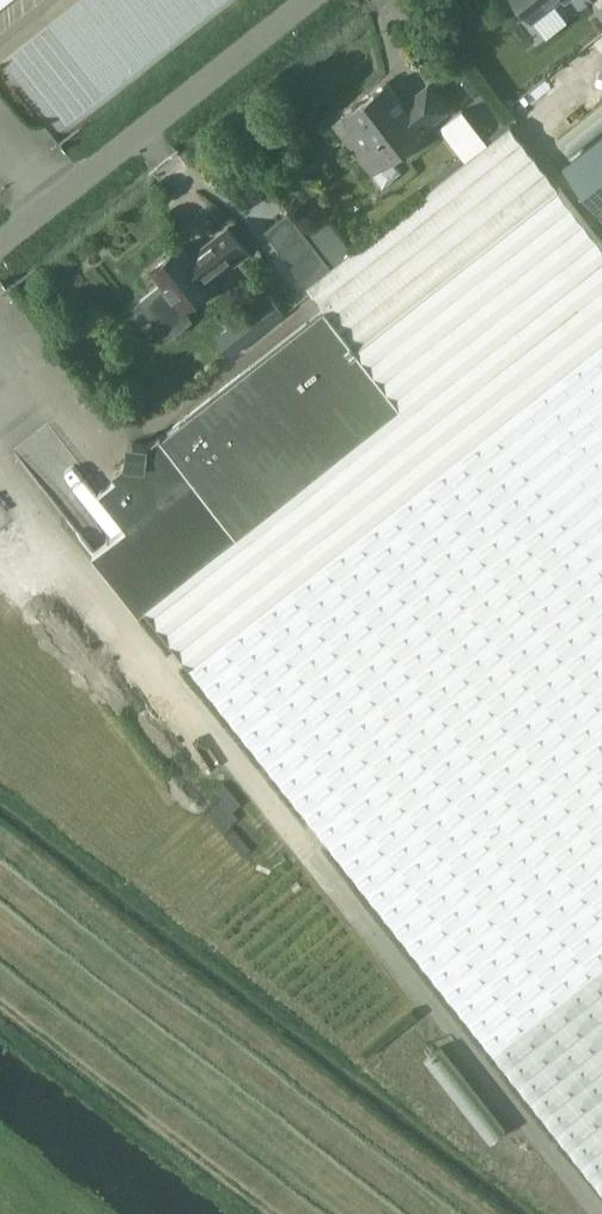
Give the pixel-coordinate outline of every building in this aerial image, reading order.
[(531,20),(557,0),(515,0),(531,20)] [(386,82),(340,118),(365,149),(357,155),(381,186),(400,171),(389,158),(424,131),(422,129),(446,110),(427,85),(403,103),(386,82)] [(462,108),(439,126),(465,159),(488,141),(462,108)] [(325,306),(402,404),(144,608),(601,1186),(601,240),(510,123),(488,141),(465,159),(331,265),(308,283),(307,283),(325,306)] [(564,164),(601,213),(601,134),(564,164)] [(227,226),(214,237),(197,250),(199,252),(192,257),(181,244),(151,267),(183,308),(212,284),(208,278),(230,260),(233,264),(248,252),(227,226)] [(317,246),(293,264),(294,266),(295,264),(309,281),(307,282),(308,283),(331,265),(317,246)] [(144,608),(402,404),(325,306),(163,434),(162,432),(148,442),(134,441),(134,442),(136,442),(134,460),(127,459),(114,469),(118,475),(101,488),(129,524),(93,552),(140,611),(144,608)]
